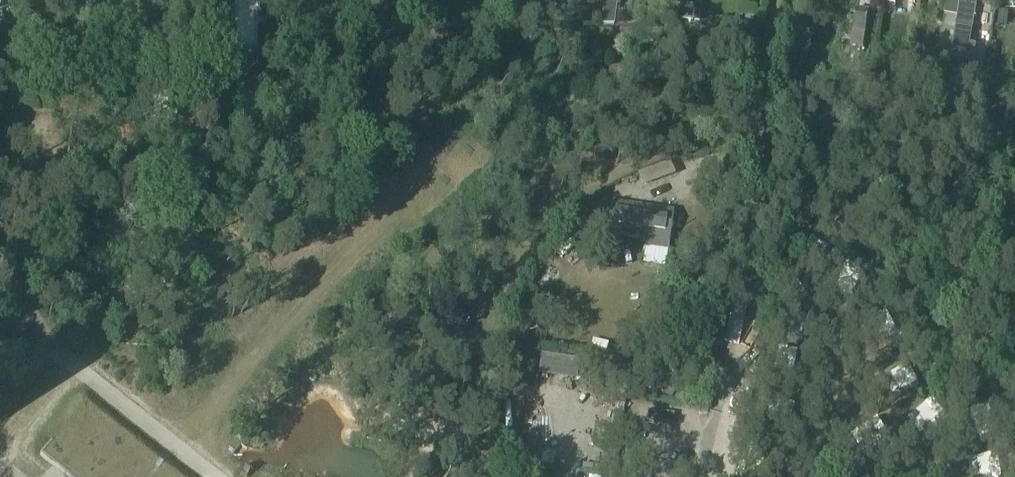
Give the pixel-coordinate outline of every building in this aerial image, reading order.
[(600,25),(613,27),(617,0),(603,0),(600,25)] [(700,0),(682,0),(680,22),(697,25),(700,0)] [(881,5),(881,6),(896,8),(897,0),(882,0),(881,5)] [(943,25),(938,50),(951,52),(955,30),(956,30),(961,0),(947,0),(943,25)] [(967,0),(961,0),(956,30),(973,33),(977,2),(996,5),(997,0),(971,0),(971,1),(967,0)] [(996,5),(1014,8),(1014,0),(997,0),(996,5)] [(843,47),(851,48),(863,50),(869,11),(857,9),(852,39),(844,38),(843,47)] [(643,242),(642,251),(666,254),(672,214),(612,205),(607,237),(643,242)] [(42,456),(69,476),(179,476),(84,402),(42,456)]
